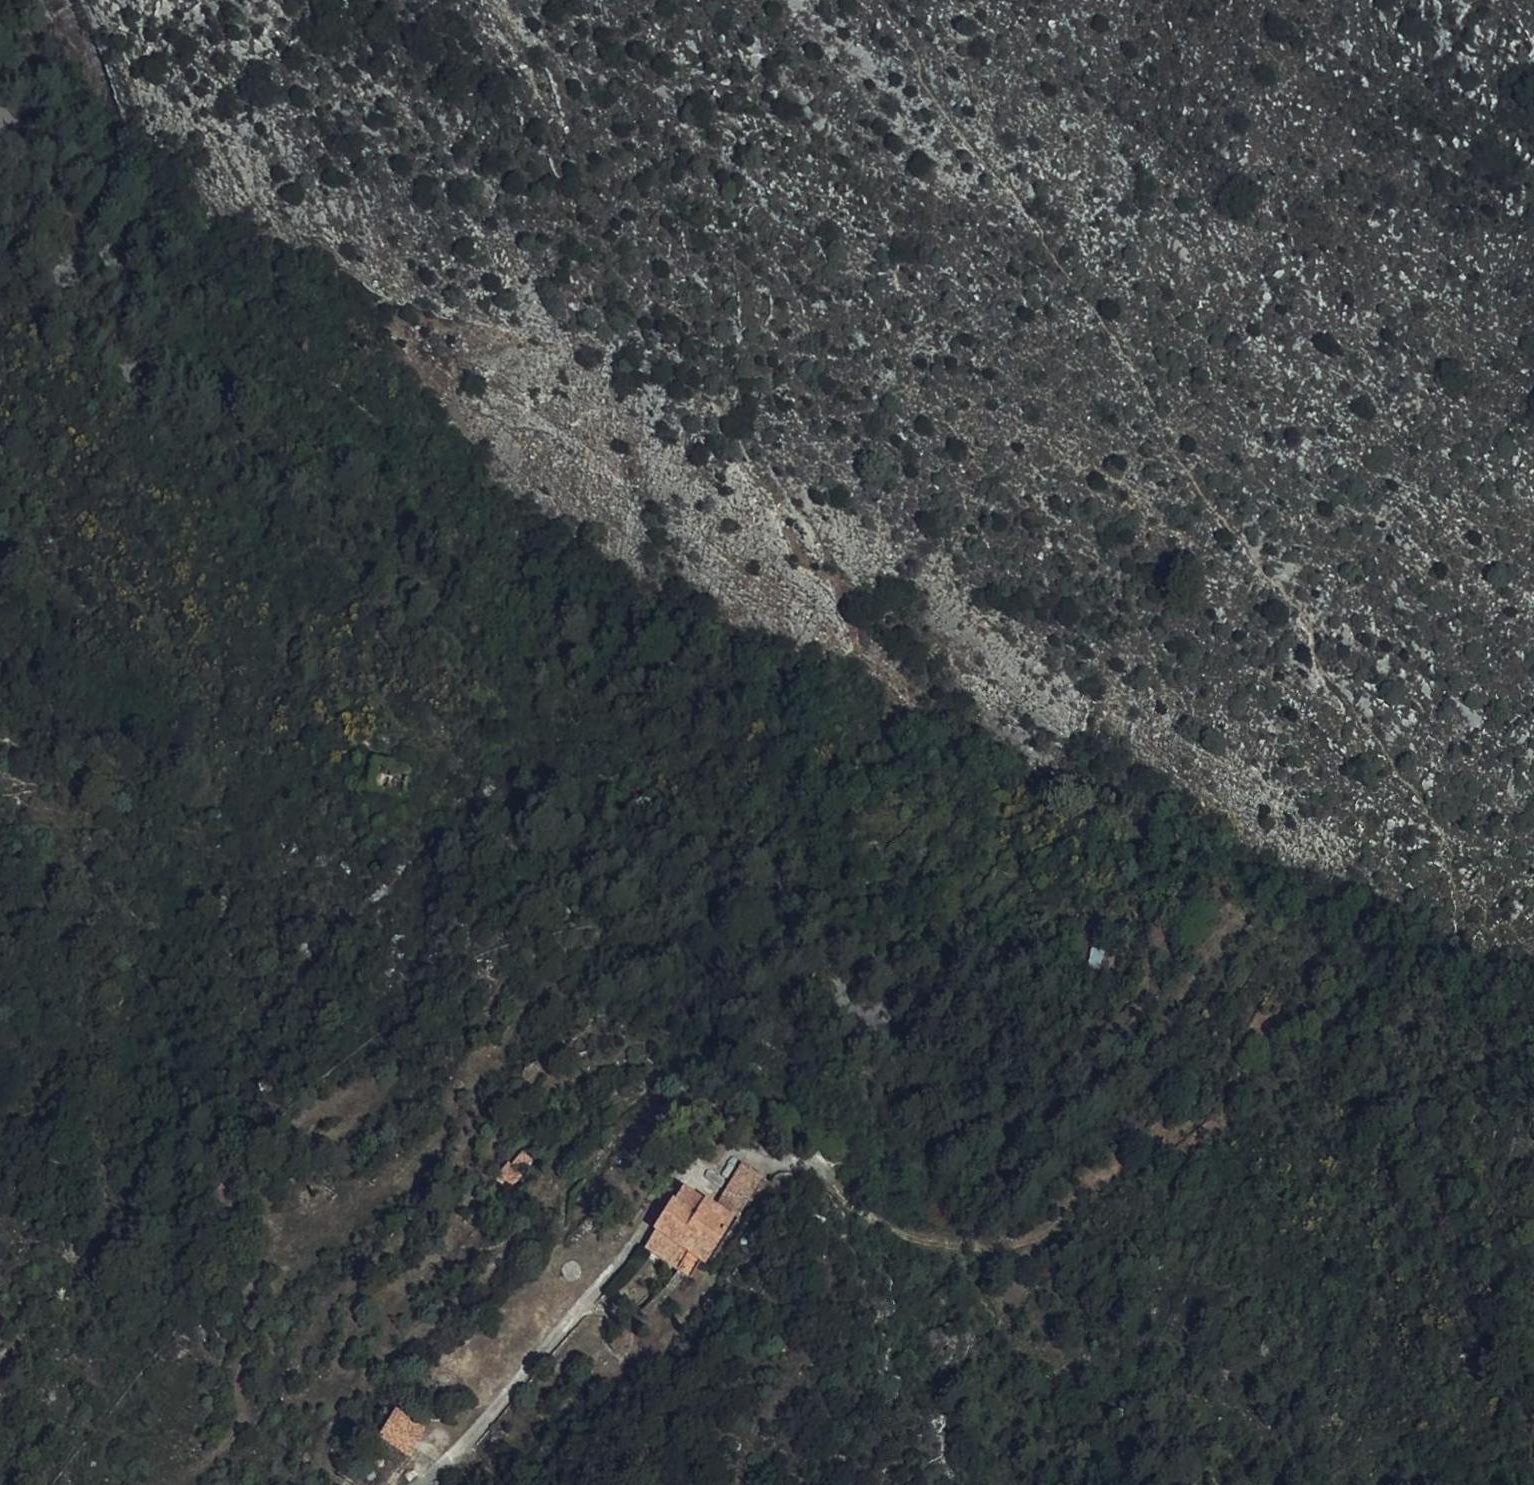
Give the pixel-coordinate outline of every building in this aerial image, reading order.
[(1090,950),(1111,950),(1111,928),(1089,928),(1090,950)] [(769,1164),(753,1182),(773,1199),(788,1181),(769,1164)] [(756,1218),(773,1199),(753,1182),(736,1201),(756,1218)] [(702,1252),(695,1246),(689,1253),(704,1265),(741,1220),(698,1184),(682,1201),(719,1231),(702,1252)] [(702,1252),(719,1231),(682,1201),(666,1220),(695,1246),(702,1252)] [(681,1262),(689,1253),(695,1246),(666,1220),(652,1238),(681,1262)] [(387,1394),(373,1418),(401,1434),(415,1411),(387,1394)]
